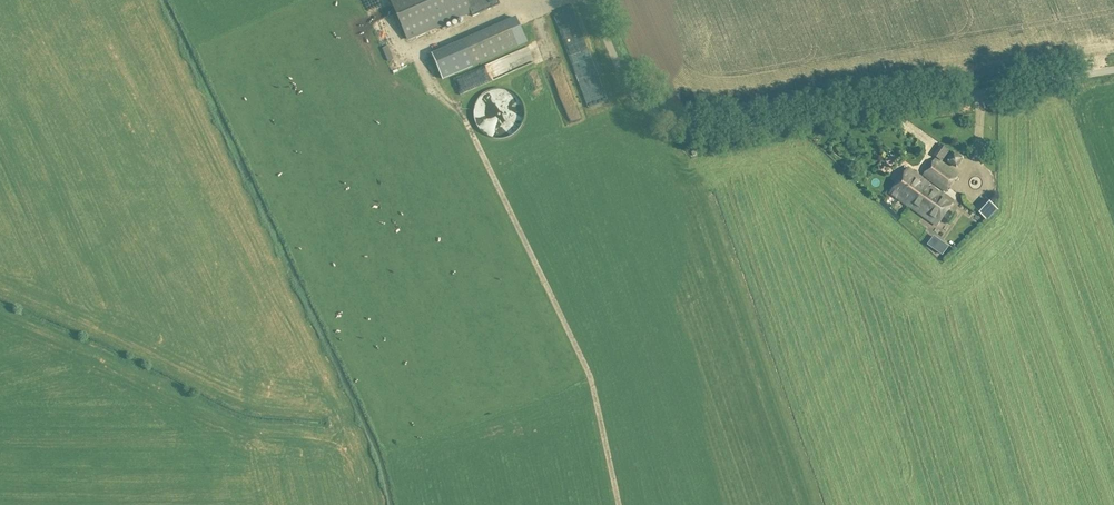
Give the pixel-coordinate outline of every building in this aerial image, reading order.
[(408,38),(495,0),(391,0),(408,38)] [(381,24),(387,36),(397,31),(391,19),(381,24)] [(473,65),(518,46),(508,21),(462,40),(473,65)] [(603,79),(585,24),(569,30),(587,84),(603,79)] [(568,52),(552,56),(559,87),(564,86),(566,93),(576,91),(568,52)] [(480,63),(459,74),(465,86),(487,75),(480,63)] [(590,88),(595,101),(614,94),(608,80),(590,88)] [(480,128),(486,133),(492,136),(499,137),(506,136),(513,133),(518,128),(522,122),(524,115),(524,108),(522,101),(519,95),(514,91),(507,88),(500,86),(493,87),(487,90),(481,94),(477,100),(475,107),(474,114),(476,122),(480,128)] [(573,114),(584,110),(580,97),(568,101),(573,114)] [(957,168),(964,157),(953,151),(947,162),(957,168)] [(923,175),(945,191),(958,174),(935,158),(923,175)] [(908,168),(890,193),(936,225),(954,200),(908,168)] [(991,197),(980,209),(990,218),(1001,206),(991,197)] [(944,252),(951,242),(935,231),(928,241),(944,252)]
